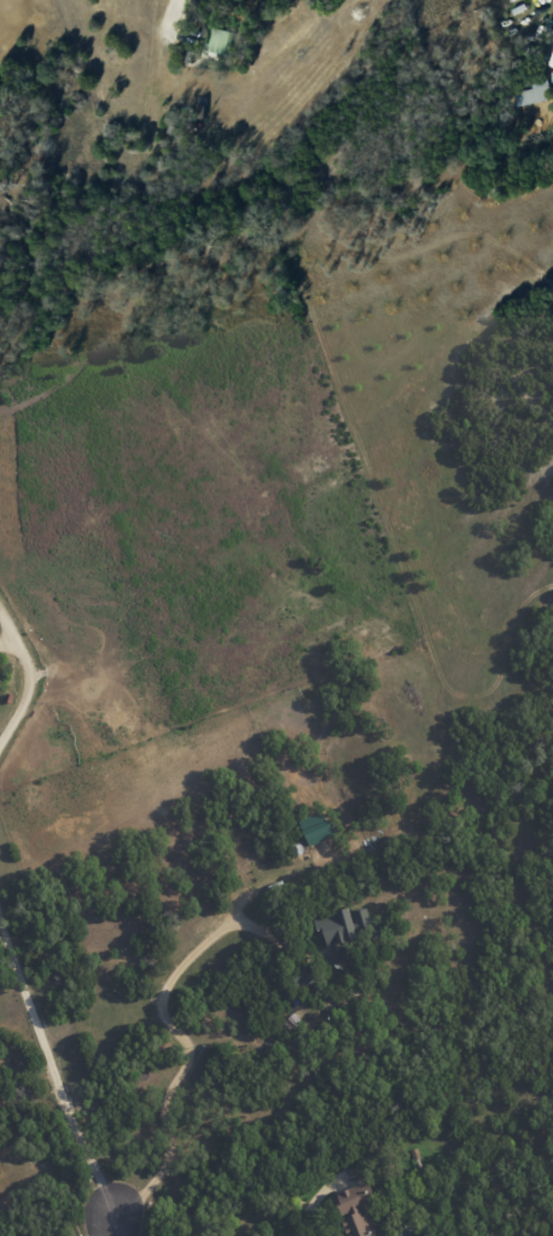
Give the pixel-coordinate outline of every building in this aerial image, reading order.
[(232,31),(212,25),(206,49),(226,54),(232,31)] [(552,98),(549,78),(531,81),(532,89),(513,92),(515,104),(552,98)] [(305,840),(329,831),(324,820),(300,829),(305,840)] [(312,917),(317,938),(324,937),(330,967),(350,963),(346,944),(379,937),(375,918),(368,920),(365,909),(349,912),(349,909),(312,917)] [(295,987),(313,979),(307,967),(290,974),(295,987)] [(344,1235),(379,1235),(363,1184),(331,1194),(344,1235)]
